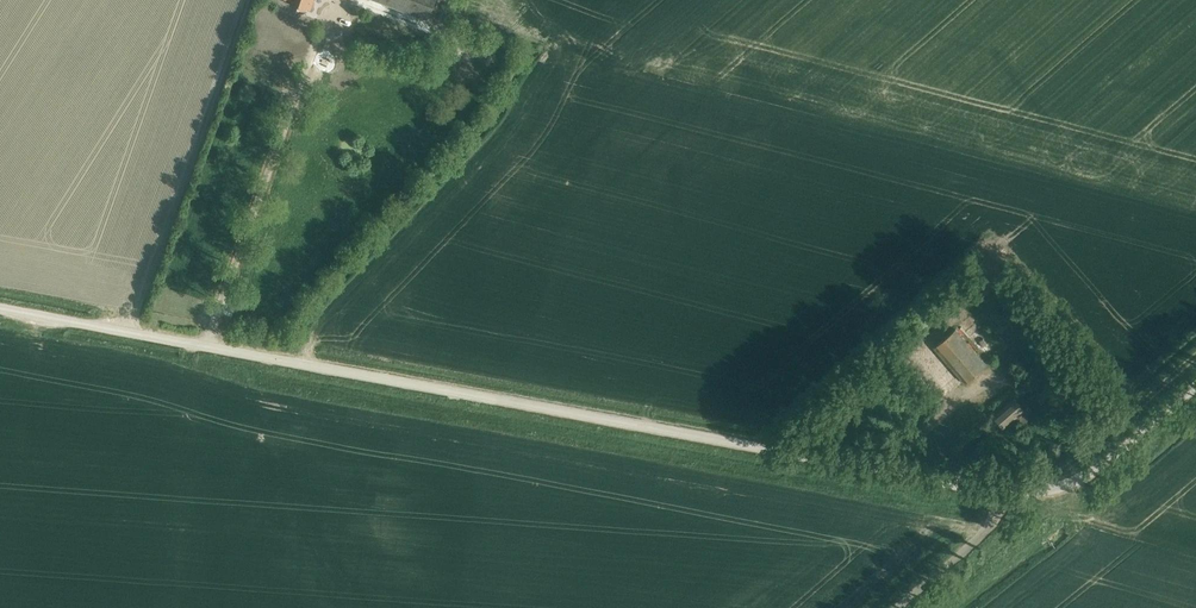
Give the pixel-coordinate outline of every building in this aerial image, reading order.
[(425,19),(432,0),(376,0),(425,19)] [(1000,319),(986,331),(1003,350),(1017,338),(1000,319)] [(934,347),(965,383),(986,365),(955,329),(934,347)] [(1003,428),(1013,419),(1020,427),(1035,414),(1028,406),(1024,410),(1013,398),(993,416),(1003,428)]
